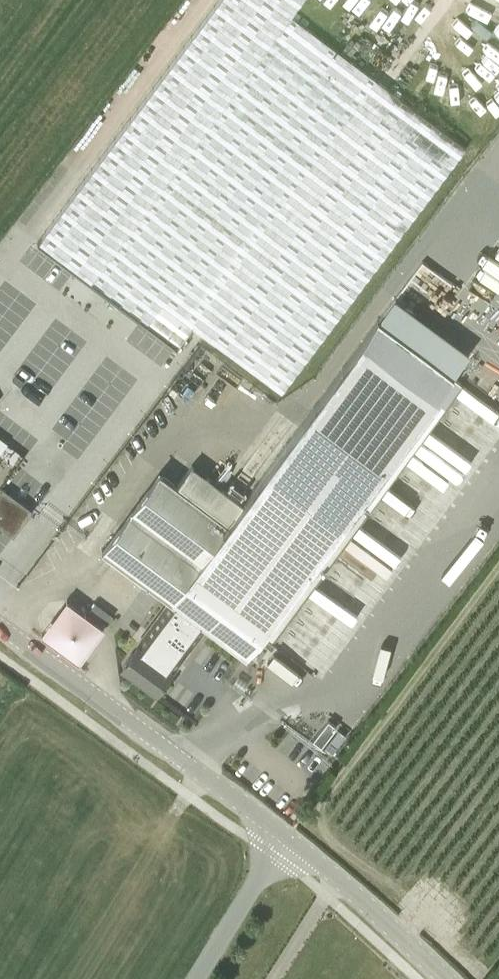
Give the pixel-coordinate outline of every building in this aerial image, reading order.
[(498,104),(498,0),(224,0),(38,242),(176,348),(192,327),(281,394),(498,104)] [(160,473),(102,551),(171,603),(160,618),(173,628),(169,633),(188,647),(204,627),(246,658),(264,633),(272,639),(462,383),(379,321),(243,504),(192,466),(177,486),(160,473)] [(23,370),(52,390),(86,340),(76,333),(68,346),(62,342),(51,358),(37,348),(23,370)] [(64,446),(79,457),(95,434),(81,423),(64,446)] [(8,443),(0,437),(0,453),(8,443)] [(31,511),(0,488),(0,527),(13,536),(31,511)] [(105,628),(67,600),(44,630),(42,633),(81,661),(105,628)] [(104,623),(110,615),(94,602),(88,610),(104,623)] [(182,656),(186,659),(187,660),(189,660),(191,660),(192,659),(193,658),(194,657),(194,656),(194,654),(194,653),(194,652),(193,651),(192,650),(188,647),(169,633),(173,628),(160,618),(150,632),(149,632),(138,646),(137,645),(122,667),(156,692),(172,671),(182,656)]
